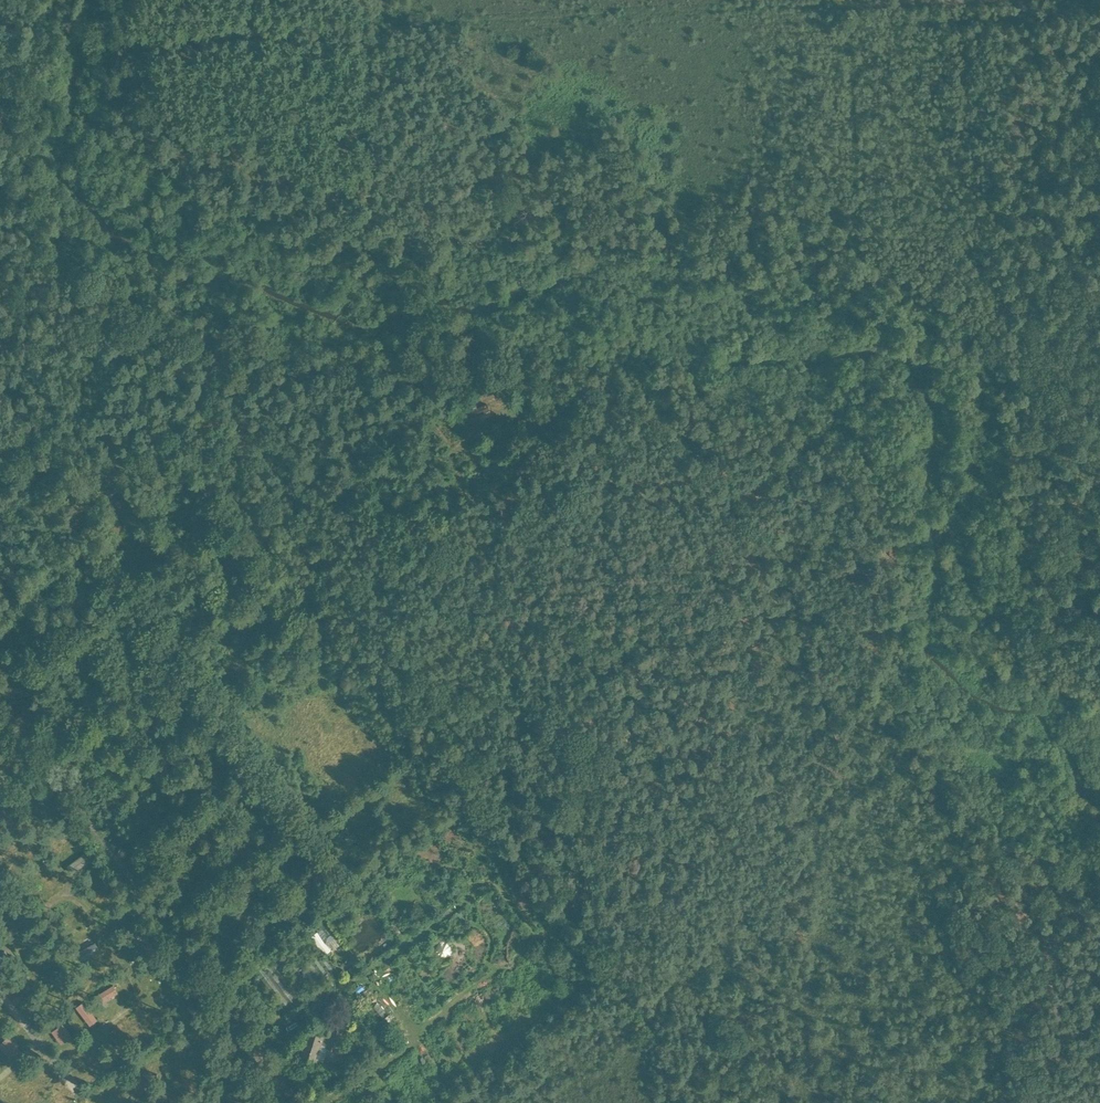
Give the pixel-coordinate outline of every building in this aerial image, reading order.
[(491,409),(487,402),(469,411),(473,418),(479,415),(481,419),(492,414),(490,410),(491,409)] [(62,924),(67,933),(86,923),(81,914),(62,924)] [(326,924),(317,930),(326,943),(336,936),(326,924)] [(499,935),(491,939),(495,949),(503,946),(499,935)] [(80,960),(99,950),(94,941),(75,951),(80,960)] [(97,1002),(117,993),(113,984),(93,993),(97,1002)] [(87,1020),(94,1015),(83,999),(76,1004),(87,1020)] [(314,1069),(317,1061),(321,1063),(327,1047),(337,1051),(348,1019),(337,1015),(330,1037),(324,1035),(324,1033),(310,1029),(301,1057),(307,1059),(305,1065),(314,1069)] [(51,1028),(60,1043),(71,1036),(62,1022),(51,1028)] [(164,1041),(170,1051),(189,1038),(183,1028),(164,1041)] [(9,1057),(19,1049),(7,1035),(0,1040),(0,1047),(9,1057)] [(2,1095),(8,1102),(10,1102),(13,1101),(6,1092),(2,1095)]
